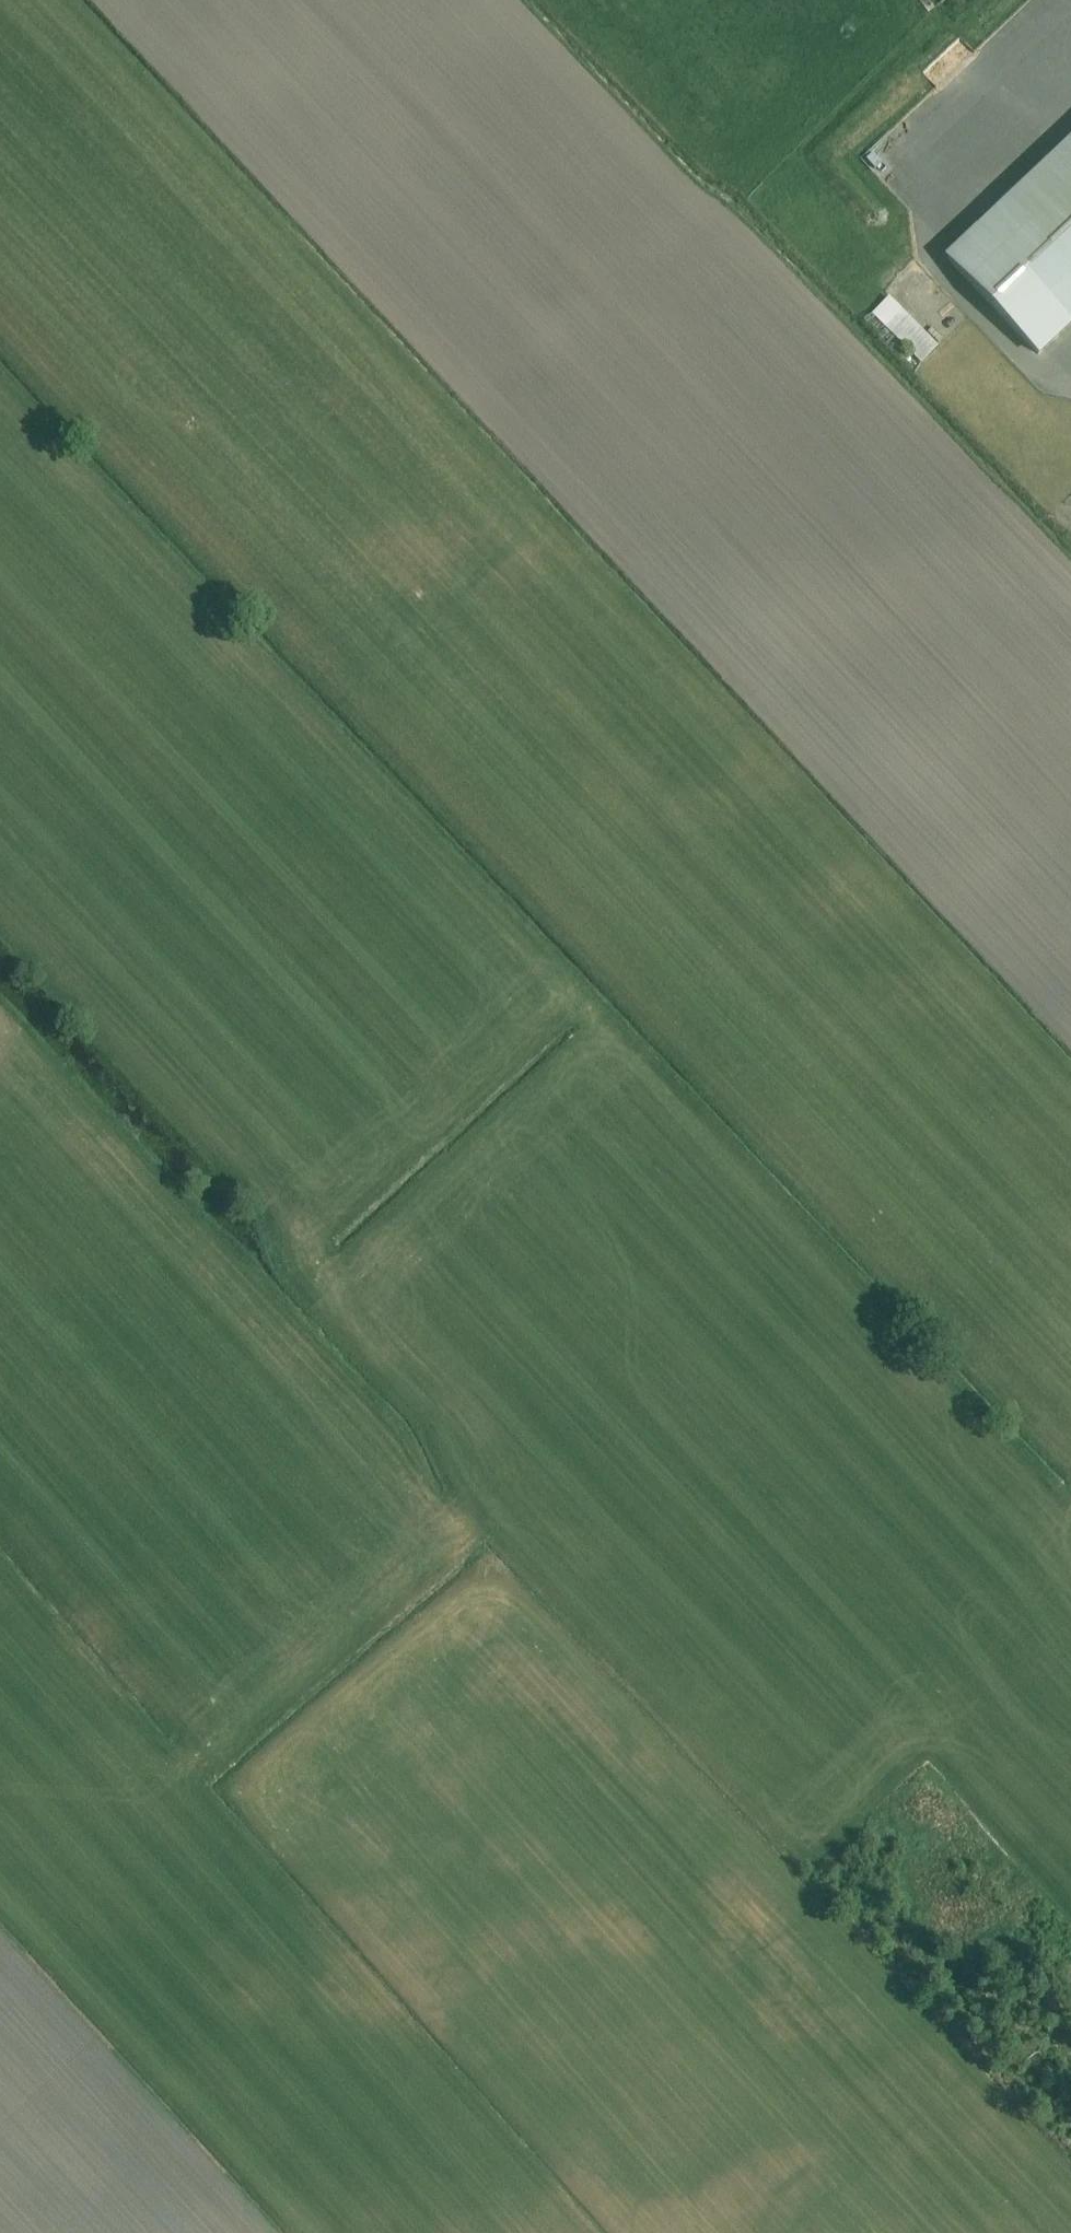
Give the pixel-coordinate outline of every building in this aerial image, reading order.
[(952,257),(1042,353),(1070,325),(1070,144),(952,257)] [(922,366),(939,349),(903,312),(886,329),(922,366)]
